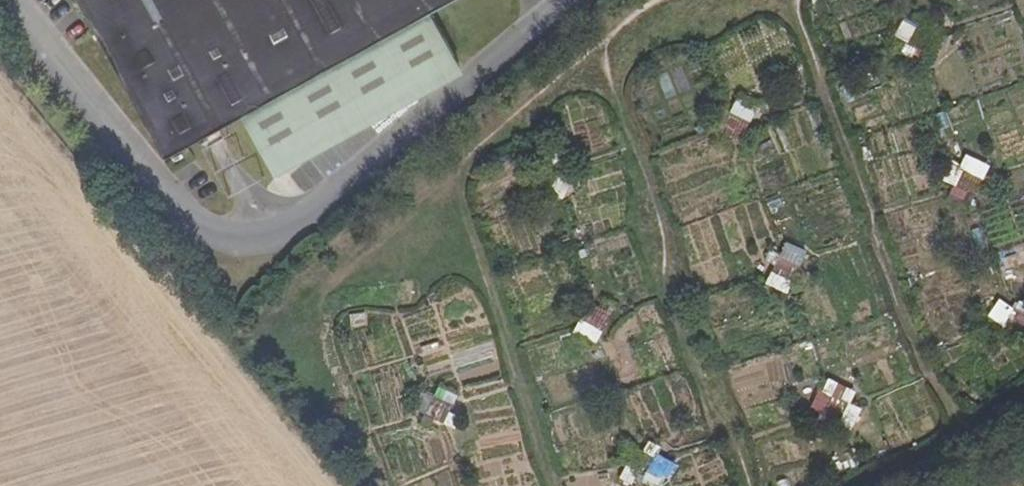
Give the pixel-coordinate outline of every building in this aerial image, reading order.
[(452,0),(80,0),(166,156),(241,116),(274,176),(464,73),(430,12),(452,0)] [(973,173),(960,168),(949,198),(973,206),(988,163),(978,159),(973,173)] [(553,189),(565,197),(577,180),(565,172),(553,189)] [(992,249),(1020,239),(1007,201),(979,210),(992,249)] [(773,272),(767,285),(789,295),(794,282),(773,272)] [(990,321),(1023,333),(1023,309),(998,300),(990,321)] [(575,334),(599,344),(605,330),(581,320),(575,334)] [(809,414),(837,426),(847,401),(819,389),(809,414)] [(621,479),(636,485),(641,485),(646,476),(627,466),(621,479)]
